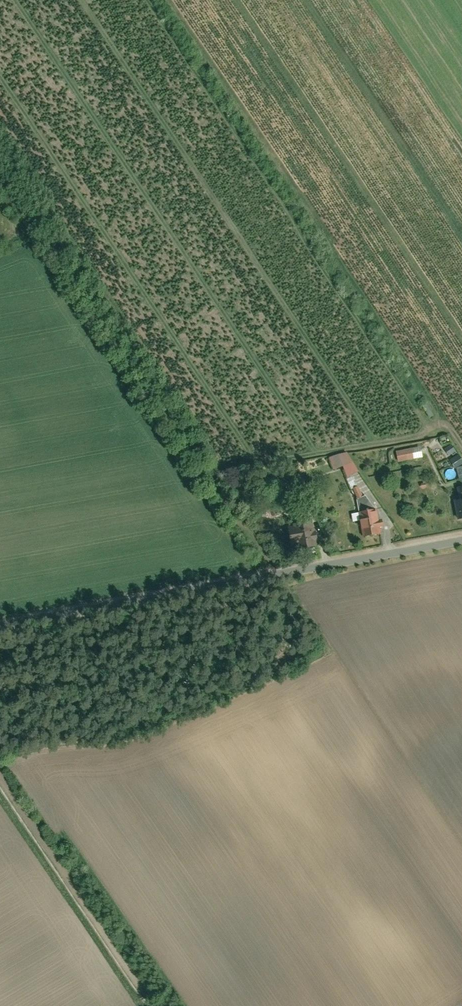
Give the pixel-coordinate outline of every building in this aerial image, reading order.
[(422,446),(398,450),(400,461),(424,456),(422,446)] [(349,452),(332,456),(336,469),(344,466),(349,476),(361,470),(349,452)] [(355,487),(360,498),(364,496),(360,485),(355,487)] [(359,498),(361,512),(378,509),(368,495),(364,496),(360,498),(359,498)] [(378,509),(361,512),(365,535),(383,532),(382,527),(385,526),(384,521),(381,521),(379,509),(378,509)] [(319,548),(314,520),(293,524),(294,528),(289,529),(292,546),(297,545),(298,552),(319,548)]
